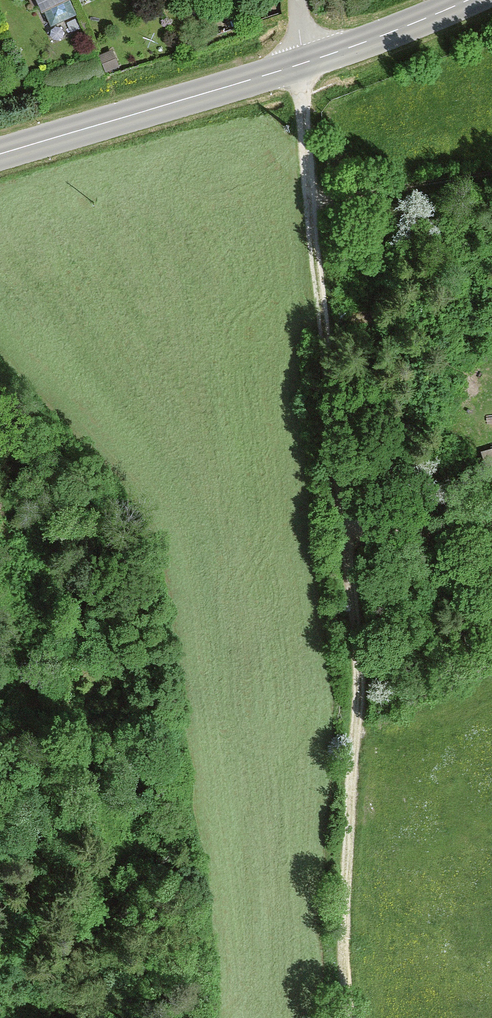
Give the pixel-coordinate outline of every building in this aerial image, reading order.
[(46,14),(76,0),(40,0),(46,14)] [(114,53),(103,58),(108,71),(120,66),(114,53)] [(480,450),(489,480),(491,479),(491,447),(480,450)]
